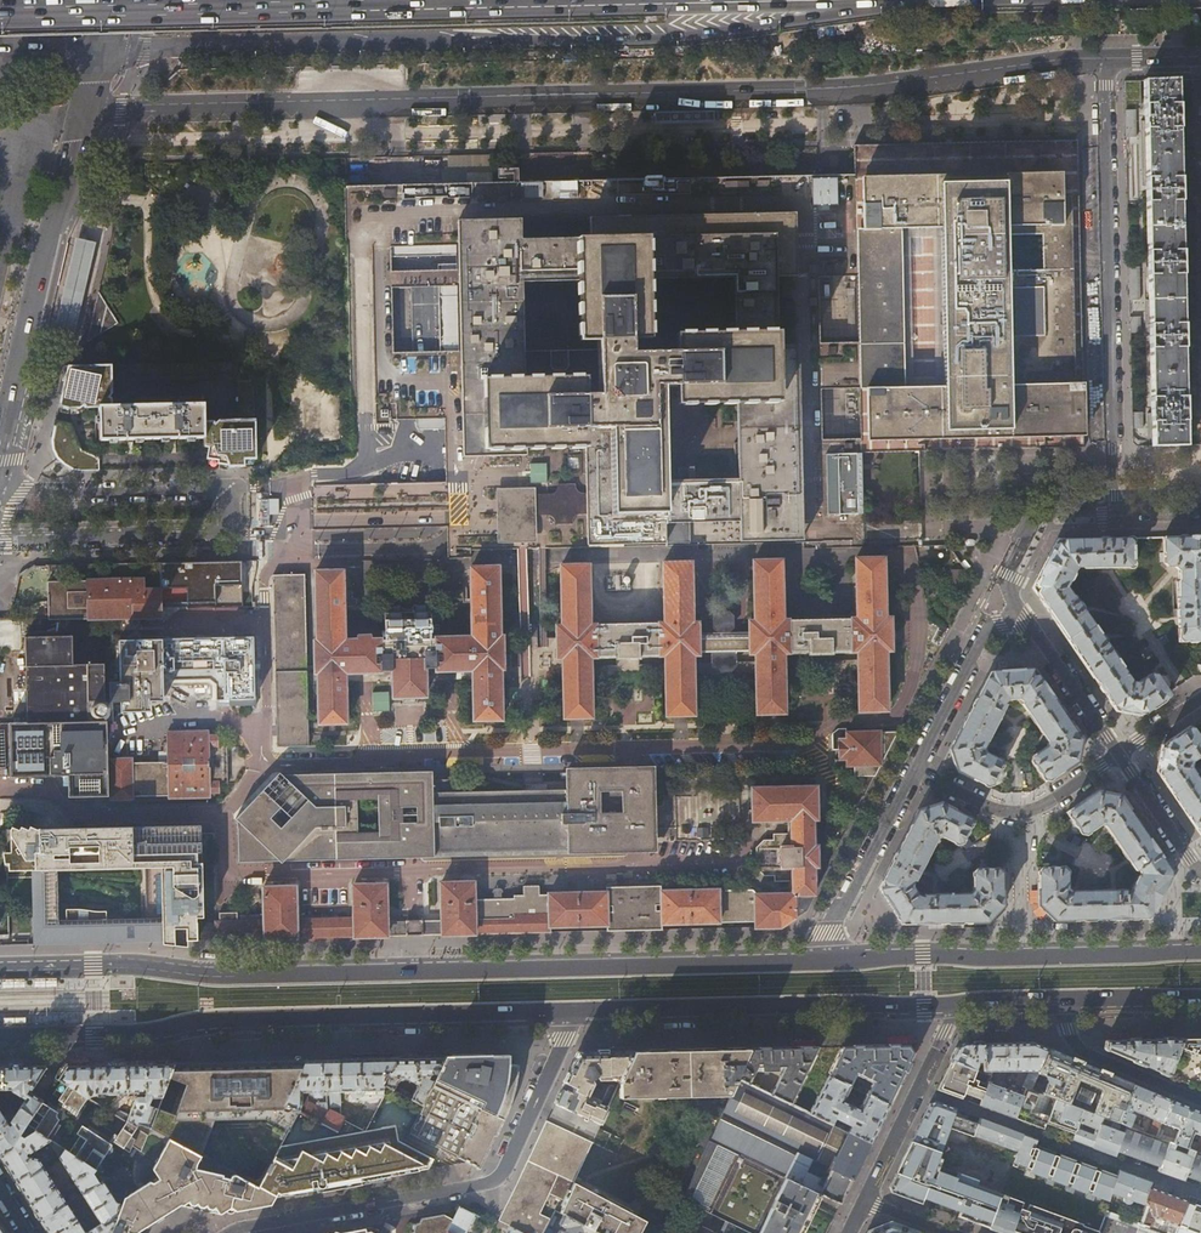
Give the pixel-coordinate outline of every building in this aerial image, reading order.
[(1144,80),(1152,446),(1186,445),(1178,80),(1144,80)] [(854,177),(856,230),(856,276),(858,344),(859,388),(866,388),(867,441),(1045,436),(1045,448),(1084,447),(1084,435),(1082,381),(1076,140),(855,146),(854,177)] [(128,190),(131,178),(125,177),(122,189),(128,190)] [(863,547),(861,440),(822,441),(821,389),(859,388),(858,344),(820,345),(819,277),(856,276),(856,230),(854,177),(346,187),(347,249),(372,248),(375,420),(444,419),(447,548),(588,546),(665,544),(738,543),(803,541),(851,540),(852,547),(863,547)] [(98,243),(77,239),(56,331),(75,336),(98,243)] [(98,293),(87,342),(118,323),(108,307),(100,295),(98,293)] [(821,318),(821,343),(844,342),(844,317),(821,318)] [(225,377),(238,376),(237,363),(224,364),(225,377)] [(83,365),(68,366),(59,407),(70,411),(80,410),(84,407),(86,410),(99,409),(99,407),(113,407),(113,396),(113,395),(113,365),(83,365)] [(253,380),(239,380),(239,400),(253,401),(253,380)] [(99,409),(100,442),(161,440),(202,439),(204,439),(203,422),(203,405),(113,407),(99,407),(99,409)] [(212,422),(203,422),(204,439),(202,439),(202,447),(207,448),(204,460),(215,462),(215,465),(226,467),(227,467),(244,467),(244,460),(255,459),(254,420),(218,422),(214,425),(212,422)] [(70,425),(56,421),(52,438),(52,443),(53,448),(54,449),(55,453),(57,458),(59,460),(62,463),(68,467),(74,470),(77,470),(81,471),(100,470),(100,459),(81,451),(70,425)] [(1183,537),(1163,537),(1164,563),(1168,567),(1174,566),(1178,570),(1178,580),(1177,581),(1178,638),(1182,642),(1200,642),(1200,536),(1183,537)] [(1116,711),(1142,715),(1168,698),(1169,692),(1166,688),(1168,687),(1168,684),(1165,679),(1162,678),(1160,679),(1157,674),(1152,673),(1137,683),(1132,682),(1127,674),(1127,673),(1075,596),(1072,595),(1066,587),(1076,567),(1081,567),(1083,568),(1133,567),(1133,538),(1120,538),(1064,539),(1058,540),(1033,588),(1116,711)] [(854,619),(854,651),(859,651),(860,710),(888,710),(886,650),(892,649),(891,618),(886,618),(884,558),(856,559),(858,619),(854,619)] [(785,712),(783,653),(788,653),(787,620),(782,621),(780,561),(753,562),(755,622),(749,622),(749,632),(749,651),(749,654),(756,654),(758,713),(785,712)] [(189,602),(189,607),(253,606),(256,606),(255,601),(253,601),(252,562),(161,564),(161,590),(161,603),(189,602)] [(665,624),(660,624),(661,655),(665,655),(667,715),(694,715),(692,654),(698,654),(698,652),(698,641),(698,634),(697,623),(692,623),(690,563),(663,563),(665,624)] [(595,657),(594,625),(590,626),(588,565),(561,566),(562,626),(556,626),(557,658),(563,657),(563,680),(564,718),(592,717),(591,679),(590,657),(595,657)] [(318,673),(319,724),(346,723),(345,672),(355,672),(381,672),(381,660),(393,660),(394,697),(408,696),(425,696),(425,659),(432,659),(437,658),(437,670),(473,670),(474,719),(502,719),(501,710),(501,668),(503,668),(503,637),(500,636),(498,567),(471,568),(472,638),(432,638),(431,609),(427,605),(415,605),(414,606),(410,609),(410,612),(405,612),(405,610),(401,607),(401,605),(389,606),(388,607),(384,610),(385,640),(381,640),(372,640),(371,636),(357,637),(356,640),(344,640),(343,571),(316,572),(317,641),(314,641),(315,673),(318,673)] [(278,669),(280,747),(313,746),(307,573),(275,575),(278,669)] [(953,589),(966,589),(966,576),(953,576),(953,589)] [(60,625),(68,625),(68,619),(161,617),(161,603),(161,590),(144,590),(144,579),(48,581),(49,619),(60,619),(60,625)] [(713,628),(718,633),(729,633),(734,628),(734,617),(730,612),(717,613),(713,617),(713,628)] [(854,619),(819,619),(787,620),(788,653),(810,652),(810,654),(821,653),(833,653),(833,651),(854,651),(854,619)] [(661,656),(661,655),(660,624),(660,623),(594,625),(595,657),(595,658),(617,657),(617,659),(639,658),(639,657),(651,656),(661,656)] [(718,633),(698,634),(698,641),(698,652),(712,651),(712,662),(736,661),(736,651),(749,651),(749,632),(729,633),(718,633)] [(233,700),(233,705),(245,704),(261,704),(260,665),(259,659),(254,659),(254,637),(232,637),(232,635),(228,635),(228,637),(120,640),(119,682),(110,682),(111,702),(163,701),(163,671),(221,670),(223,700),(233,700)] [(72,774),(73,795),(109,794),(105,664),(73,665),(72,636),(24,637),(26,723),(9,723),(11,776),(72,774)] [(957,771),(990,788),(995,780),(997,780),(999,780),(1002,774),(1002,772),(1000,771),(1002,766),(1001,761),(985,753),(984,747),(1005,705),(1004,704),(1005,702),(1008,700),(1018,699),(1021,701),(1022,703),(1022,704),(1047,742),(1047,747),(1033,756),(1032,762),(1046,782),(1077,761),(1081,739),(1033,669),(990,672),(984,684),(970,711),(956,739),(950,749),(957,771)] [(391,711),(390,691),(372,691),(373,712),(391,711)] [(863,787),(868,790),(898,732),(881,732),(847,732),(847,727),(838,727),(833,733),(834,749),(841,749),(841,758),(848,758),(848,764),(851,764),(851,771),(855,771),(855,776),(868,775),(868,778),(863,787)] [(1200,835),(1200,783),(1190,768),(1192,763),(1200,757),(1200,739),(1193,728),(1189,727),(1162,746),(1157,771),(1160,775),(1200,835)] [(111,760),(112,799),(132,798),(132,797),(170,796),(170,797),(210,797),(210,793),(218,792),(218,783),(228,783),(227,761),(227,745),(217,746),(217,736),(208,736),(208,732),(173,733),(173,730),(168,730),(169,761),(131,762),(131,759),(111,760)] [(564,768),(565,789),(566,854),(622,853),(655,852),(653,765),(621,766),(564,768)] [(285,861),(433,857),(431,793),(431,772),(335,775),(282,777),(279,773),(235,819),(238,822),(239,862),(279,861),(282,864),(285,861)] [(606,893),(549,894),(540,895),(539,887),(538,886),(525,886),(524,887),(524,895),(514,895),(514,899),(474,899),(473,883),(441,884),(442,920),(406,920),(406,921),(387,921),(386,885),(354,886),(354,918),(297,919),(296,887),(264,887),(265,915),(238,915),(238,912),(220,913),(220,921),(216,921),(215,940),(265,939),(298,939),(355,937),(443,935),(475,934),(526,933),(549,933),(549,927),(606,925),(606,931),(661,930),(661,924),(722,923),(755,922),(755,928),(780,927),(798,916),(806,911),(814,895),(815,867),(818,867),(818,846),(814,846),(814,819),(818,819),(818,787),(754,788),(754,820),(789,820),(790,833),(768,834),(768,839),(763,839),(757,846),(758,868),(766,875),(776,875),(776,880),(791,881),(791,894),(757,895),(757,894),(756,893),(755,891),(754,890),(753,890),(752,890),(751,890),(723,891),(661,892),(661,886),(624,887),(617,887),(606,887),(606,893)] [(558,790),(507,791),(508,855),(566,854),(565,789),(558,790)] [(433,857),(508,855),(507,791),(431,793),(433,857)] [(1039,905),(1055,921),(1068,920),(1101,920),(1134,919),(1149,918),(1171,873),(1119,795),(1097,791),(1066,812),(1071,821),(1070,821),(1069,824),(1073,829),(1075,830),(1077,829),(1080,833),(1085,834),(1099,825),(1105,826),(1135,871),(1137,869),(1139,874),(1132,888),(1132,889),(1131,891),(1126,892),(1126,890),(1070,891),(1067,888),(1067,871),(1063,867),(1038,868),(1039,905)] [(660,836),(674,836),(675,800),(661,800),(660,836)] [(879,888),(902,924),(913,924),(945,923),(981,922),(986,922),(1002,906),(1001,869),(992,868),(991,866),(989,864),(984,864),(982,866),(982,868),(976,869),(972,873),(973,890),(969,893),(924,894),(924,896),(921,896),(917,894),(912,886),(913,882),(914,881),(915,881),(937,839),(942,837),(957,845),(962,843),(973,820),(940,803),(919,810),(913,820),(899,848),(881,883),(879,888)] [(202,918),(200,826),(7,830),(7,871),(31,871),(32,945),(149,942),(196,941),(195,918),(202,918)] [(984,1043),(1007,1043),(1007,1034),(984,1034),(984,1043)] [(907,1037),(889,1037),(889,1046),(907,1045),(907,1037)] [(1182,1039),(1168,1076),(1185,1083),(1200,1090),(1200,1038),(1182,1039)] [(1105,1050),(1168,1076),(1182,1039),(1148,1039),(1107,1040),(1105,1050)] [(990,1076),(982,1100),(979,1106),(996,1112),(1015,1119),(1023,1096),(1005,1089),(1008,1082),(1006,1082),(1006,1076),(1010,1076),(1010,1071),(1029,1071),(1022,1087),(1025,1089),(1031,1091),(1049,1049),(1043,1046),(1033,1042),(1011,1043),(1007,1043),(984,1043),(984,1073),(990,1076)] [(963,1044),(956,1049),(950,1061),(984,1073),(984,1043),(970,1044),(963,1044)] [(907,1045),(889,1046),(888,1046),(877,1046),(841,1047),(827,1075),(850,1086),(855,1074),(872,1083),(866,1094),(888,1105),(899,1083),(914,1053),(909,1045),(907,1045)] [(778,1048),(749,1049),(736,1078),(749,1084),(755,1072),(762,1072),(762,1073),(778,1072),(783,1071),(771,1095),(790,1104),(818,1047),(778,1048)] [(619,1099),(728,1096),(736,1078),(749,1049),(696,1050),(632,1052),(619,1083),(619,1099)] [(1097,1069),(1049,1049),(1031,1091),(1038,1093),(1054,1099),(1083,1110),(1103,1118),(1118,1123),(1133,1084),(1097,1069)] [(632,1052),(628,1052),(607,1052),(578,1053),(565,1080),(554,1104),(600,1125),(607,1109),(586,1099),(593,1084),(597,1081),(612,1081),(618,1084),(619,1083),(632,1052)] [(486,1055),(445,1056),(421,1106),(408,1133),(479,1170),(499,1129),(503,1120),(507,1111),(510,1102),(513,1093),(514,1086),(516,1079),(517,1072),(517,1065),(510,1065),(508,1055),(486,1055)] [(445,1056),(424,1057),(415,1057),(395,1057),(382,1084),(387,1087),(392,1090),(395,1084),(395,1083),(396,1082),(397,1081),(398,1080),(400,1079),(401,1079),(402,1079),(403,1079),(405,1079),(406,1079),(407,1080),(418,1085),(411,1100),(421,1106),(445,1056)] [(382,1084),(395,1057),(367,1058),(338,1059),(339,1092),(351,1092),(351,1096),(354,1097),(361,1097),(361,1095),(364,1095),(383,1095),(387,1087),(382,1084)] [(288,1130),(298,1112),(285,1104),(306,1059),(269,1060),(236,1061),(197,1062),(179,1062),(179,1066),(177,1066),(174,1072),(172,1072),(170,1078),(187,1085),(177,1111),(175,1115),(158,1109),(151,1128),(169,1138),(200,1155),(211,1127),(215,1117),(224,1118),(229,1118),(268,1118),(288,1130)] [(340,1107),(339,1092),(338,1059),(306,1059),(285,1104),(298,1112),(336,1132),(343,1119),(340,1118),(327,1112),(327,1102),(316,1102),(316,1106),(308,1102),(307,1095),(312,1095),(313,1096),(320,1096),(321,1093),(326,1093),(327,1092),(329,1092),(330,1107),(340,1107)] [(982,1100),(990,1076),(984,1073),(950,1061),(944,1074),(936,1090),(955,1097),(961,1099),(962,1096),(963,1093),(982,1100)] [(179,1066),(179,1062),(145,1063),(126,1064),(124,1094),(128,1094),(143,1094),(141,1097),(140,1096),(139,1096),(137,1097),(136,1098),(135,1098),(135,1099),(134,1100),(134,1101),(129,1115),(120,1111),(117,1111),(116,1115),(148,1136),(151,1128),(158,1109),(170,1078),(172,1072),(174,1072),(177,1066),(179,1066)] [(90,1065),(66,1065),(58,1077),(87,1097),(88,1095),(122,1094),(111,1106),(108,1105),(99,1100),(97,1103),(110,1111),(128,1094),(124,1094),(126,1064),(90,1065)] [(46,1069),(45,1066),(20,1066),(1,1067),(2,1090),(10,1090),(25,1099),(19,1108),(32,1116),(42,1100),(30,1092),(45,1070),(46,1069)] [(859,1108),(843,1100),(850,1086),(827,1075),(809,1114),(831,1124),(832,1121),(837,1119),(851,1126),(847,1132),(870,1143),(878,1127),(888,1105),(866,1094),(859,1108)] [(110,1111),(97,1103),(87,1097),(58,1077),(43,1100),(42,1100),(32,1116),(26,1125),(65,1150),(95,1170),(107,1177),(127,1190),(148,1136),(116,1115),(113,1114),(110,1111)] [(809,1114),(800,1109),(790,1104),(771,1095),(749,1084),(736,1078),(728,1096),(708,1142),(818,1193),(840,1204),(856,1171),(870,1143),(847,1132),(831,1124),(809,1114)] [(1130,1112),(1131,1110),(1143,1115),(1152,1092),(1133,1084),(1118,1123),(1126,1126),(1137,1130),(1139,1127),(1139,1126),(1131,1123),(1134,1116),(1130,1112)] [(1045,1123),(1048,1116),(1032,1110),(1038,1093),(1031,1091),(1025,1089),(1023,1096),(1015,1119),(1028,1123),(1043,1129),(1045,1123)] [(1147,1116),(1154,1119),(1149,1134),(1157,1137),(1160,1129),(1162,1122),(1171,1100),(1160,1095),(1152,1092),(1143,1115),(1142,1119),(1145,1120),(1147,1116)] [(113,1114),(130,1096),(128,1094),(110,1111),(113,1114)] [(1048,1116),(1045,1123),(1058,1128),(1075,1134),(1083,1110),(1054,1099),(1048,1116)] [(1193,1132),(1200,1135),(1200,1133),(1200,1113),(1191,1108),(1171,1100),(1162,1122),(1179,1129),(1174,1139),(1162,1134),(1163,1130),(1160,1129),(1157,1137),(1169,1142),(1175,1144),(1188,1149),(1194,1151),(1197,1143),(1192,1141),(1194,1137),(1191,1136),(1193,1132)] [(977,1124),(967,1120),(953,1115),(955,1109),(935,1102),(929,1104),(925,1112),(917,1128),(904,1156),(893,1179),(888,1188),(890,1192),(913,1200),(920,1203),(922,1197),(929,1200),(929,1199),(942,1204),(943,1202),(953,1206),(959,1208),(957,1216),(971,1222),(1003,1232),(1017,1232),(1018,1232),(1021,1232),(1099,1232),(1081,1225),(1082,1224),(1027,1204),(1026,1205),(1021,1203),(1022,1202),(933,1170),(939,1153),(943,1154),(948,1143),(943,1141),(949,1127),(973,1136),(977,1124)] [(600,1125),(554,1104),(538,1137),(517,1181),(515,1186),(505,1207),(498,1220),(522,1232),(523,1232),(543,1232),(550,1219),(540,1214),(550,1194),(565,1202),(560,1213),(563,1214),(598,1232),(642,1232),(648,1223),(573,1183),(600,1125)] [(9,1126),(0,1111),(0,1155),(10,1149),(26,1125),(32,1116),(19,1108),(10,1121),(12,1124),(9,1126)] [(1073,1140),(1081,1143),(1092,1147),(1103,1118),(1083,1110),(1075,1134),(1073,1140)] [(977,1124),(973,1136),(1017,1152),(1023,1134),(979,1118),(977,1124)] [(1117,1149),(1126,1126),(1118,1123),(1103,1118),(1092,1147),(1101,1150),(1115,1155),(1117,1149)] [(49,1142),(59,1158),(65,1150),(26,1125),(10,1149),(0,1155),(9,1169),(16,1180),(28,1173),(31,1176),(45,1168),(40,1160),(27,1157),(27,1154),(30,1154),(49,1142)] [(1126,1126),(1117,1149),(1160,1165),(1169,1142),(1157,1137),(1149,1134),(1142,1132),(1137,1130),(1126,1126)] [(169,1138),(158,1157),(159,1161),(155,1162),(151,1168),(157,1179),(152,1182),(148,1181),(127,1194),(126,1198),(124,1197),(121,1204),(116,1219),(115,1220),(110,1232),(134,1232),(134,1229),(166,1209),(180,1200),(205,1205),(224,1209),(232,1206),(232,1205),(247,1209),(259,1207),(271,1205),(275,1196),(277,1193),(281,1195),(293,1193),(312,1190),(312,1188),(317,1187),(321,1188),(325,1187),(328,1184),(331,1186),(345,1184),(345,1182),(368,1180),(401,1174),(427,1169),(432,1160),(396,1141),(394,1129),(278,1149),(258,1187),(246,1180),(235,1175),(233,1175),(232,1175),(231,1176),(230,1177),(230,1178),(222,1177),(223,1175),(195,1168),(196,1164),(201,1156),(200,1155),(169,1138)] [(1025,1170),(1036,1139),(1030,1137),(1023,1134),(1017,1152),(1012,1165),(1025,1170)] [(818,1194),(818,1193),(708,1142),(681,1201),(748,1232),(799,1232),(804,1223),(818,1194)] [(1185,1155),(1173,1150),(1175,1144),(1169,1142),(1160,1165),(1157,1171),(1170,1176),(1184,1181),(1186,1175),(1195,1151),(1194,1151),(1188,1149),(1185,1155)] [(1046,1178),(1055,1152),(1048,1149),(1039,1146),(1029,1172),(1046,1178)] [(93,1174),(95,1170),(65,1150),(59,1158),(82,1193),(99,1183),(93,1174)] [(1195,1151),(1186,1175),(1197,1179),(1200,1180),(1200,1154),(1195,1151)] [(1069,1157),(1059,1153),(1050,1179),(1067,1185),(1076,1160),(1069,1157)] [(1087,1193),(1096,1167),(1089,1164),(1080,1161),(1070,1187),(1087,1193)] [(31,1176),(28,1173),(16,1180),(29,1201),(41,1219),(67,1203),(45,1168),(31,1176)] [(1111,1192),(1117,1175),(1108,1171),(1100,1168),(1091,1194),(1108,1200),(1111,1192)] [(1117,1175),(1111,1192),(1124,1196),(1123,1199),(1124,1201),(1127,1203),(1129,1203),(1132,1202),(1133,1200),(1142,1204),(1143,1204),(1151,1181),(1147,1180),(1132,1175),(1119,1170),(1117,1175)] [(99,1183),(82,1193),(79,1195),(80,1198),(83,1197),(100,1223),(85,1232),(76,1218),(79,1216),(75,1209),(70,1209),(67,1203),(41,1219),(49,1232),(93,1232),(115,1220),(116,1219),(121,1204),(114,1202),(101,1181),(99,1183)] [(1186,1203),(1189,1195),(1175,1190),(1151,1181),(1143,1204),(1147,1205),(1141,1222),(1140,1223),(1146,1226),(1148,1225),(1149,1224),(1150,1223),(1150,1221),(1150,1220),(1149,1218),(1150,1217),(1153,1217),(1178,1226),(1186,1203)] [(75,1191),(67,1196),(69,1201),(78,1196),(75,1191)] [(1178,1226),(1175,1232),(1200,1232),(1200,1207),(1200,1206),(1195,1204),(1194,1206),(1186,1203),(1178,1226)] [(468,1227),(474,1214),(458,1207),(455,1214),(446,1232),(447,1232),(465,1232),(468,1227)] [(446,1232),(455,1214),(450,1212),(447,1212),(445,1216),(443,1215),(420,1218),(418,1223),(415,1224),(413,1228),(414,1232),(445,1232),(446,1232)] [(563,1214),(558,1224),(562,1227),(561,1230),(559,1230),(557,1232),(598,1232),(563,1214)] [(115,1220),(93,1232),(110,1232),(115,1220)] [(508,1229),(506,1232),(522,1232),(498,1220),(496,1225),(501,1228),(502,1226),(508,1229)] [(897,1224),(890,1222),(867,1231),(866,1232),(921,1232),(897,1224)]
